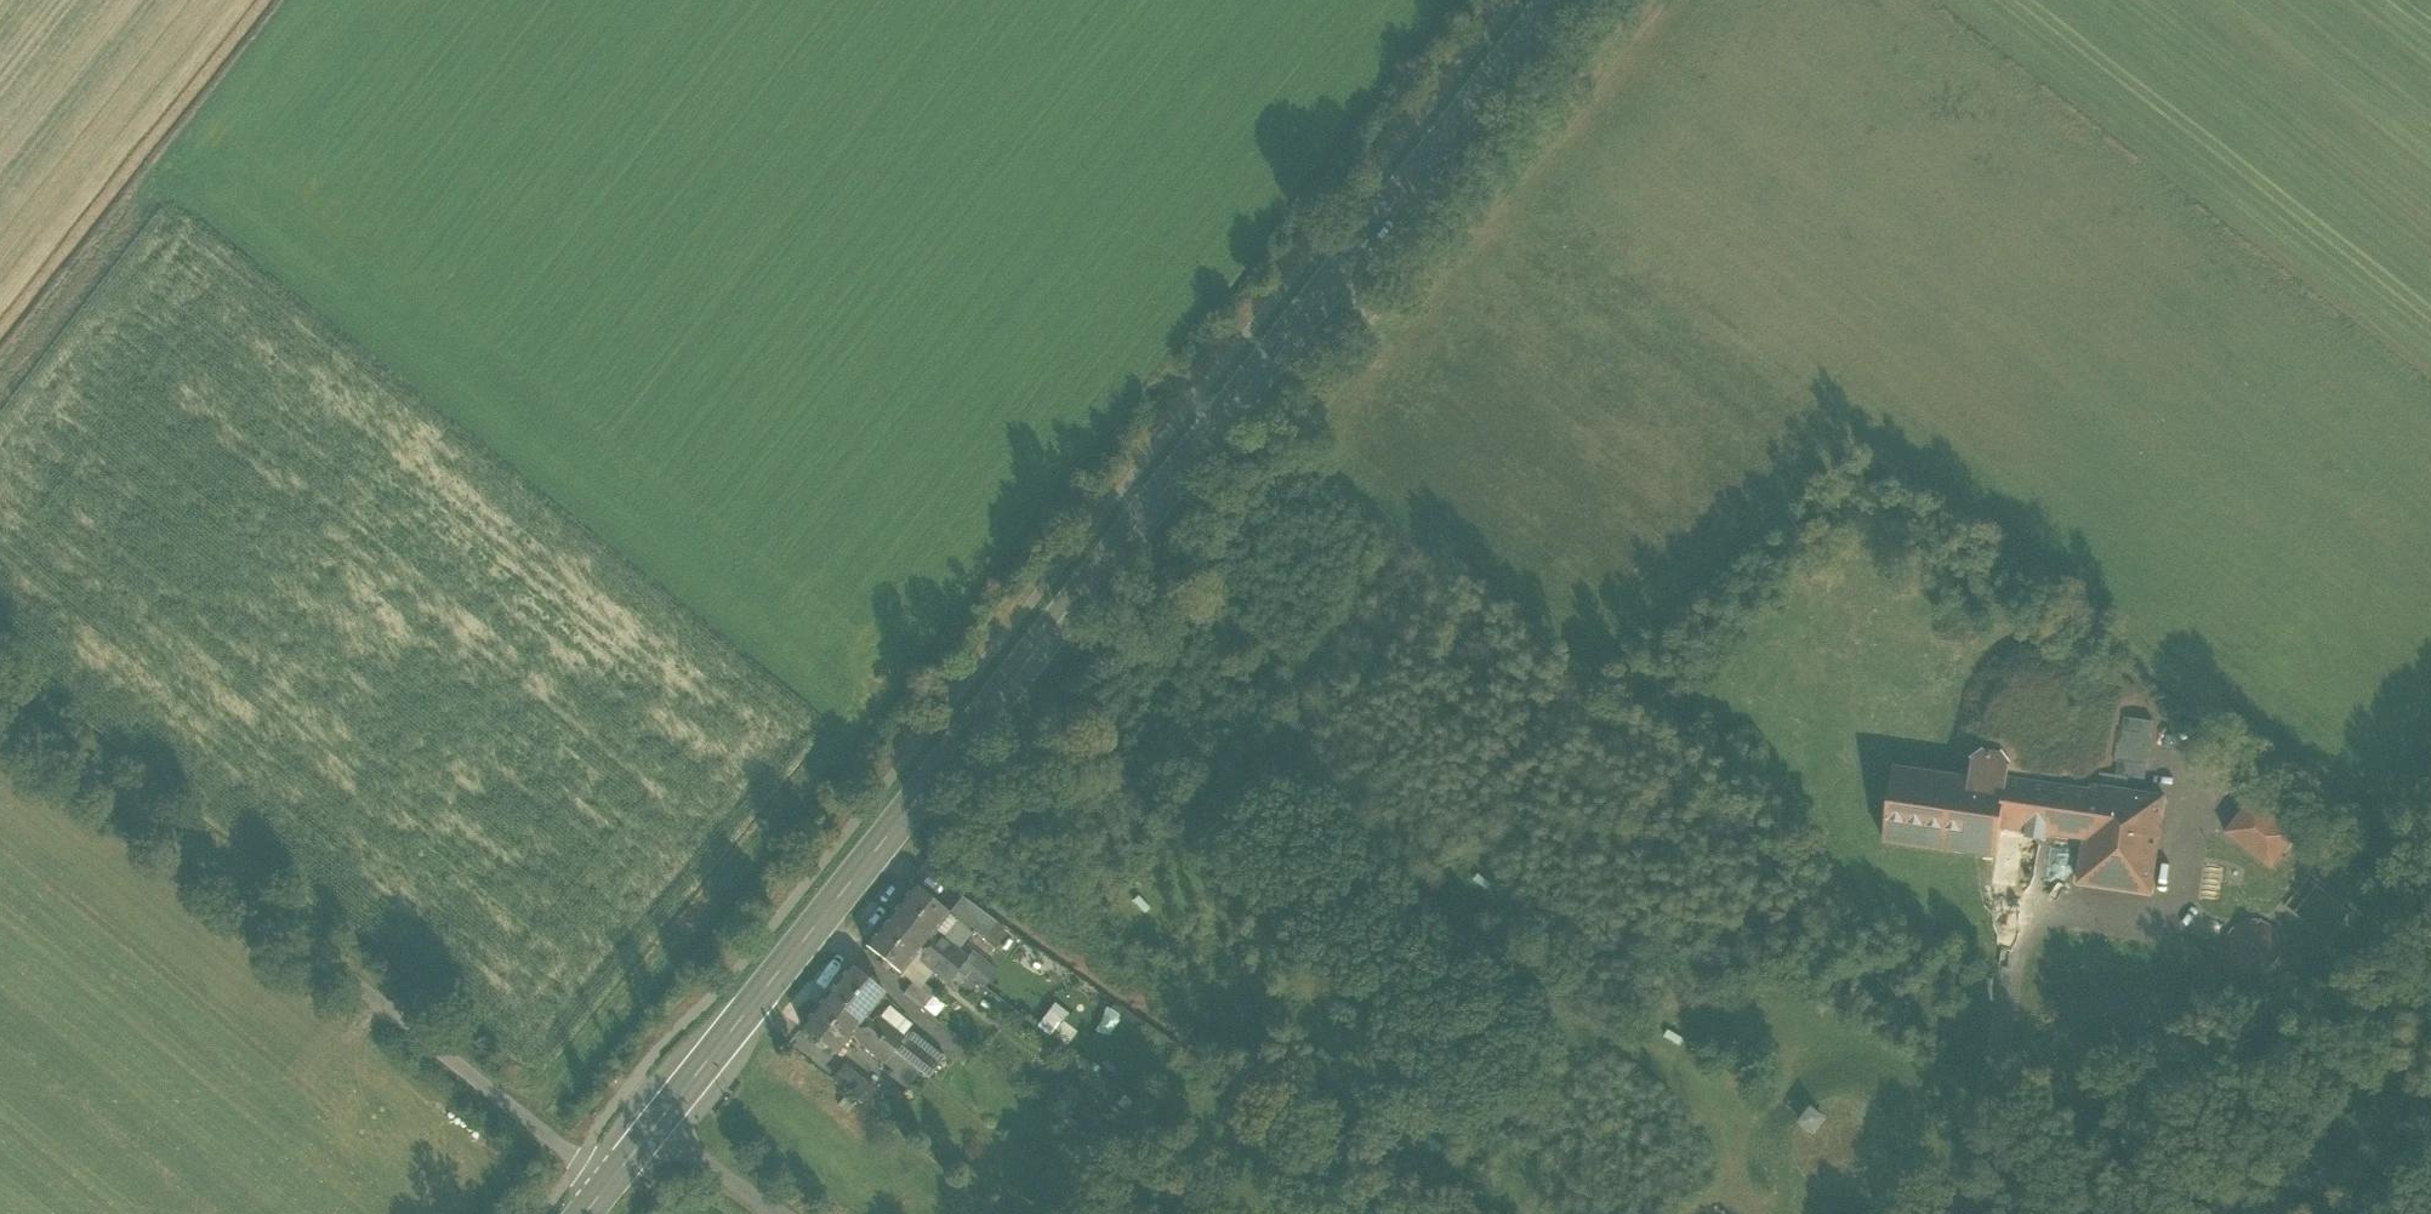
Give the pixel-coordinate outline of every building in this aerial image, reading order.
[(1982,730),(1982,750),(1984,752),(2001,755),(2004,753),(2012,765),(2028,764),(2051,760),(2083,746),(2090,737),(2097,715),(2097,699),(2086,684),(2059,670),(2029,671),(2007,683),(1990,702),(1982,730)] [(2153,721),(2125,717),(2123,731),(2123,732),(2151,736),(2153,721)] [(2151,736),(2123,732),(2123,731),(2119,730),(2115,761),(2118,762),(2119,761),(2147,765),(2151,736)] [(1982,750),(1971,759),(1972,761),(1970,779),(1894,768),(1884,840),(1997,856),(2001,827),(2027,831),(2026,838),(2046,841),(2047,834),(2085,840),(2079,883),(2151,893),(2165,797),(2127,791),(2098,787),(2092,786),(2092,791),(2008,779),(2010,766),(2012,765),(2004,753),(2001,755),(1984,752),(1982,750)] [(2147,765),(2119,761),(2118,762),(2116,775),(2129,777),(2145,779),(2147,765)] [(2116,775),(2100,773),(2098,787),(2127,791),(2129,777),(2116,775)] [(2298,834),(2253,798),(2226,833),(2271,869),(2298,834)] [(949,913),(914,885),(890,915),(924,944),(929,938),(949,913)] [(973,906),(960,925),(980,939),(993,920),(973,906)] [(924,944),(890,915),(865,946),(900,974),(919,950),(924,944)] [(2228,931),(2224,953),(2236,971),(2258,975),(2276,963),(2280,941),(2268,923),(2247,919),(2228,931)] [(968,958),(942,936),(939,937),(935,942),(929,938),(924,944),(958,971),(968,958)] [(958,971),(924,944),(919,950),(925,954),(921,959),(921,962),(933,972),(947,983),(958,971)] [(920,987),(933,972),(921,962),(921,959),(925,954),(919,950),(900,974),(909,981),(910,979),(920,987)] [(968,958),(958,971),(979,988),(989,975),(968,958)] [(885,993),(850,965),(826,995),(860,1023),(865,1017),(885,993)] [(909,981),(901,990),(923,1009),(932,997),(920,987),(910,979),(909,981)] [(860,1023),(826,995),(801,1025),(836,1053),(855,1029),(860,1023)] [(889,1006),(879,1017),(902,1036),(911,1024),(889,1006)] [(1066,1016),(1055,1007),(1039,1026),(1051,1035),(1066,1016)] [(879,1017),(878,1016),(875,1017),(871,1022),(865,1017),(860,1023),(894,1050),(904,1037),(902,1036),(879,1017)] [(894,1050),(860,1023),(855,1029),(861,1034),(857,1039),(857,1042),(883,1063),(894,1050)] [(904,1037),(894,1050),(920,1072),(928,1078),(945,1057),(910,1030),(904,1037)] [(907,1088),(920,1072),(894,1050),(883,1063),(893,1072),(890,1075),(907,1088)] [(875,1091),(845,1067),(835,1079),(866,1103),(875,1091)] [(1080,1095),(1070,1087),(1057,1104),(1067,1112),(1080,1095)] [(1801,1122),(1811,1109),(1793,1092),(1781,1107),(1801,1122)] [(1824,1119),(1811,1109),(1801,1122),(1814,1132),(1824,1119)]
